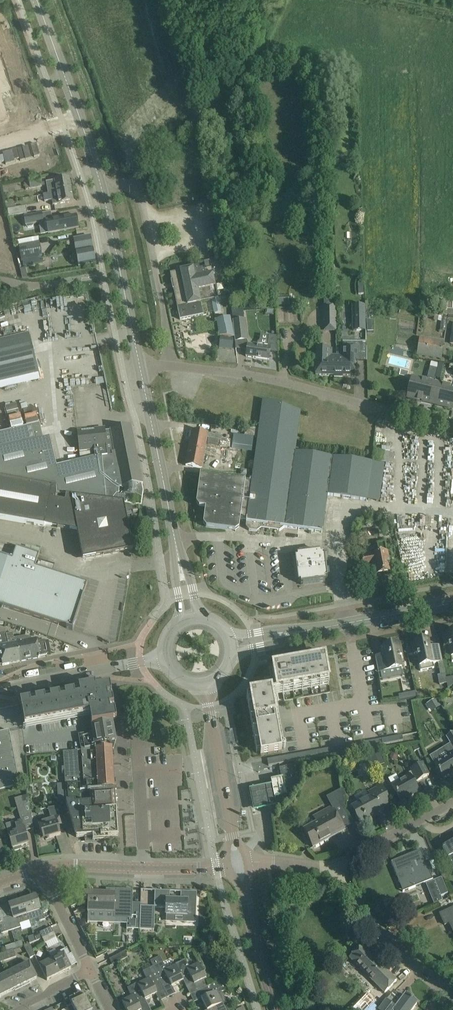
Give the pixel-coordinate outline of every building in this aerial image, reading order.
[(40,177),(29,179),(29,181),(24,182),(25,190),(30,189),(42,187),(40,177)] [(43,195),(44,195),(71,190),(69,178),(46,183),(49,194),(43,195)] [(71,190),(44,195),(45,202),(52,201),(53,206),(74,202),(71,190)] [(5,202),(8,217),(27,214),(26,206),(16,208),(14,200),(5,202)] [(42,213),(24,217),(26,226),(27,226),(27,227),(28,228),(33,227),(34,225),(34,224),(44,222),(42,213)] [(76,216),(66,218),(60,219),(45,222),(48,234),(79,229),(76,216)] [(74,239),(77,258),(79,267),(95,264),(91,237),(74,239)] [(18,242),(20,252),(22,262),(42,258),(38,238),(18,242)] [(170,273),(180,320),(203,315),(201,303),(218,299),(216,286),(215,287),(210,260),(204,262),(206,269),(200,270),(199,267),(194,268),(180,271),(170,273)] [(276,296),(277,306),(290,305),(289,295),(276,296)] [(211,301),(214,314),(222,313),(219,300),(211,301)] [(335,306),(324,306),(324,322),(336,322),(335,306)] [(365,331),(365,306),(352,306),(352,332),(365,331)] [(235,338),(233,325),(231,325),(230,318),(216,320),(219,336),(235,338)] [(249,340),(246,319),(233,321),(233,325),(235,338),(235,342),(249,340)] [(38,374),(29,334),(0,341),(0,383),(38,374)] [(247,347),(246,357),(269,360),(270,352),(277,352),(276,336),(268,335),(267,346),(248,343),(247,347)] [(418,355),(441,358),(443,342),(420,338),(418,355)] [(219,348),(232,350),(233,340),(220,339),(219,348)] [(332,375),(332,366),(337,366),(337,355),(332,355),(332,348),(316,347),(316,375),(332,375)] [(332,366),(332,375),(334,375),(334,377),(343,377),(343,376),(354,376),(354,360),(358,360),(359,348),(355,347),(340,347),(340,355),(337,355),(337,366),(332,366)] [(430,366),(427,377),(436,379),(439,368),(437,368),(430,366)] [(407,398),(430,404),(435,382),(413,377),(407,398)] [(430,404),(452,409),(452,407),(452,387),(435,382),(430,404)] [(379,501),(384,464),(372,463),(372,461),(295,451),(299,422),(300,412),(263,400),(252,481),(246,521),(246,526),(249,530),(257,532),(261,529),(280,531),(284,528),(322,533),(327,494),(367,499),(379,501)] [(17,401),(5,403),(8,425),(20,422),(17,401)] [(57,487),(57,492),(124,503),(126,503),(127,496),(118,495),(119,487),(142,483),(131,426),(111,430),(95,432),(95,429),(81,431),(81,434),(78,434),(80,451),(94,450),(95,457),(57,466),(50,437),(43,438),(40,424),(0,433),(0,477),(57,487)] [(245,427),(244,435),(256,437),(257,428),(245,427)] [(192,430),(190,442),(206,445),(208,433),(192,430)] [(252,452),(254,437),(234,435),(232,449),(252,452)] [(206,445),(190,442),(186,466),(202,468),(206,445)] [(393,462),(394,452),(374,449),(373,460),(393,462)] [(237,519),(246,521),(252,481),(203,475),(200,500),(203,505),(206,505),(208,509),(207,521),(210,525),(222,527),(227,523),(236,525),(237,519)] [(45,527),(45,524),(77,530),(83,560),(133,551),(124,503),(57,495),(56,488),(0,478),(0,519),(45,527)] [(380,554),(362,557),(363,560),(363,561),(363,562),(364,566),(374,564),(376,575),(383,574),(384,575),(385,575),(386,576),(386,575),(387,575),(388,575),(389,574),(389,573),(391,572),(389,563),(385,543),(378,544),(380,554)] [(84,594),(88,582),(36,566),(39,554),(16,546),(16,547),(21,549),(18,560),(6,556),(6,558),(0,556),(0,609),(3,610),(4,607),(66,627),(66,628),(73,630),(73,629),(83,599),(84,594)] [(295,558),(298,581),(298,582),(300,582),(301,585),(325,582),(325,579),(327,579),(324,554),(322,555),(322,552),(297,555),(297,558),(295,558)] [(51,569),(53,564),(40,560),(38,565),(51,569)] [(7,635),(7,632),(0,633),(0,659),(1,659),(3,665),(21,662),(18,650),(15,651),(16,651),(10,652),(8,645),(9,645),(7,635)] [(452,662),(452,633),(443,635),(445,645),(448,645),(452,662)] [(13,634),(7,635),(9,645),(8,645),(10,652),(16,651),(15,651),(18,650),(21,662),(39,658),(40,656),(47,654),(44,641),(38,642),(37,639),(32,640),(31,638),(25,636),(14,639),(13,634)] [(412,647),(407,648),(408,655),(414,654),(417,653),(420,671),(434,668),(433,664),(443,662),(439,647),(432,648),(432,649),(429,649),(428,641),(412,644),(412,647)] [(383,656),(375,657),(378,672),(380,672),(382,680),(403,676),(401,668),(399,655),(402,654),(400,644),(384,647),(385,656),(383,656)] [(325,659),(272,669),(276,692),(329,683),(325,659)] [(110,686),(20,703),(25,726),(90,714),(92,725),(117,721),(110,686)] [(250,695),(261,755),(282,751),(271,691),(250,695)] [(415,692),(399,695),(400,700),(416,697),(415,692)] [(296,706),(307,705),(307,700),(303,700),(303,697),(296,698),(296,706)] [(436,698),(427,704),(430,708),(439,702),(436,698)] [(114,787),(112,750),(112,749),(112,742),(116,742),(113,723),(113,722),(91,726),(92,732),(78,735),(81,751),(83,783),(87,783),(87,790),(81,791),(78,751),(63,752),(66,803),(76,837),(85,837),(85,842),(93,841),(93,836),(97,836),(97,841),(105,841),(105,839),(118,838),(116,811),(115,789),(101,790),(101,788),(115,788),(115,787),(114,787)] [(9,731),(0,732),(0,791),(20,785),(9,731)] [(452,754),(434,765),(443,779),(450,774),(451,775),(452,773),(452,733),(446,737),(451,744),(448,746),(452,754)] [(383,739),(382,739),(382,744),(403,741),(402,736),(387,738),(383,739)] [(412,746),(413,749),(414,751),(418,750),(421,757),(423,756),(418,744),(412,746)] [(325,756),(324,749),(313,752),(314,758),(325,756)] [(314,758),(313,752),(301,754),(303,760),(314,758)] [(366,758),(371,771),(385,764),(379,752),(366,758)] [(398,759),(398,756),(397,753),(394,752),(391,754),(390,757),(392,760),(395,761),(398,759)] [(303,760),(301,754),(290,756),(291,762),(303,760)] [(291,762),(290,756),(279,758),(280,764),(291,762)] [(280,764),(279,758),(267,760),(268,766),(280,764)] [(392,785),(396,793),(400,801),(419,791),(415,783),(429,775),(423,763),(411,769),(413,774),(392,785)] [(297,765),(279,768),(285,798),(286,798),(300,782),(297,765)] [(272,786),(249,791),(254,815),(277,810),(272,786)] [(352,807),(355,814),(360,823),(383,811),(379,804),(388,799),(381,786),(369,793),(371,797),(352,807)] [(14,799),(20,818),(27,816),(21,797),(14,799)] [(318,822),(304,830),(308,839),(313,847),(345,831),(344,829),(352,825),(344,811),(343,801),(332,807),(315,816),(318,822)] [(38,822),(41,830),(44,840),(61,834),(57,823),(65,821),(62,811),(60,806),(48,808),(51,819),(38,822)] [(6,825),(13,849),(14,851),(22,849),(21,846),(29,844),(21,820),(6,825)] [(447,857),(451,863),(452,862),(452,842),(442,848),(447,857)] [(433,880),(425,859),(421,850),(391,862),(403,892),(433,880)] [(434,880),(441,897),(448,893),(442,877),(434,880)] [(140,914),(132,914),(133,890),(114,889),(114,890),(115,890),(115,894),(114,916),(114,918),(127,919),(127,929),(140,929),(140,914)] [(183,923),(186,923),(196,923),(197,892),(181,892),(181,901),(170,900),(170,891),(155,891),(154,908),(166,908),(165,916),(183,917),(183,923)] [(85,893),(84,900),(88,900),(88,911),(87,913),(88,913),(88,923),(89,923),(89,920),(114,921),(114,918),(114,916),(115,894),(85,893)] [(36,896),(22,901),(28,921),(38,918),(39,922),(45,920),(42,909),(40,910),(36,896)] [(13,918),(7,919),(11,932),(20,928),(19,924),(28,921),(22,901),(9,905),(13,918)] [(154,930),(155,908),(140,907),(140,914),(140,929),(140,930),(154,930)] [(452,931),(452,908),(440,914),(445,925),(449,923),(452,931)] [(0,931),(2,935),(11,932),(7,919),(2,921),(0,914),(0,931)] [(43,938),(54,933),(51,927),(40,933),(43,938)] [(45,944),(56,938),(54,933),(43,938),(45,944)] [(24,946),(30,958),(36,955),(30,943),(24,946)] [(362,946),(355,953),(350,957),(385,993),(397,981),(362,946)] [(71,968),(65,957),(70,954),(67,948),(57,953),(59,956),(52,960),(59,974),(71,968)] [(1,962),(16,957),(14,949),(8,951),(0,954),(0,959),(1,962)] [(125,952),(119,955),(110,959),(112,965),(128,957),(125,952)] [(160,956),(150,961),(151,963),(152,966),(163,989),(168,998),(168,997),(164,988),(171,985),(171,987),(182,981),(183,980),(175,965),(166,969),(160,956)] [(190,995),(208,986),(205,980),(206,979),(199,964),(189,968),(184,959),(174,964),(175,965),(183,980),(182,981),(183,981),(187,988),(187,986),(193,983),(194,984),(195,984),(198,991),(190,995)] [(59,974),(52,960),(40,966),(47,980),(59,974)] [(7,993),(37,978),(30,963),(0,978),(0,979),(7,993)] [(163,989),(152,966),(143,971),(147,980),(138,984),(148,1005),(150,1009),(151,1009),(145,999),(157,993),(156,992),(163,989)] [(222,993),(226,991),(220,980),(208,986),(190,995),(200,991),(203,998),(201,999),(207,1009),(209,1009),(226,1001),(222,993)] [(148,1005),(138,984),(137,983),(127,988),(131,997),(122,1001),(126,1009),(142,1009),(141,1009),(148,1005)] [(74,1009),(79,1009),(89,1005),(83,993),(65,1001),(68,1007),(72,1005),(74,1009)] [(417,1004),(405,995),(396,1007),(387,1000),(379,1009),(413,1009),(417,1004)] [(224,1004),(227,1003),(226,1001),(209,1009),(227,1009),(224,1004)]
